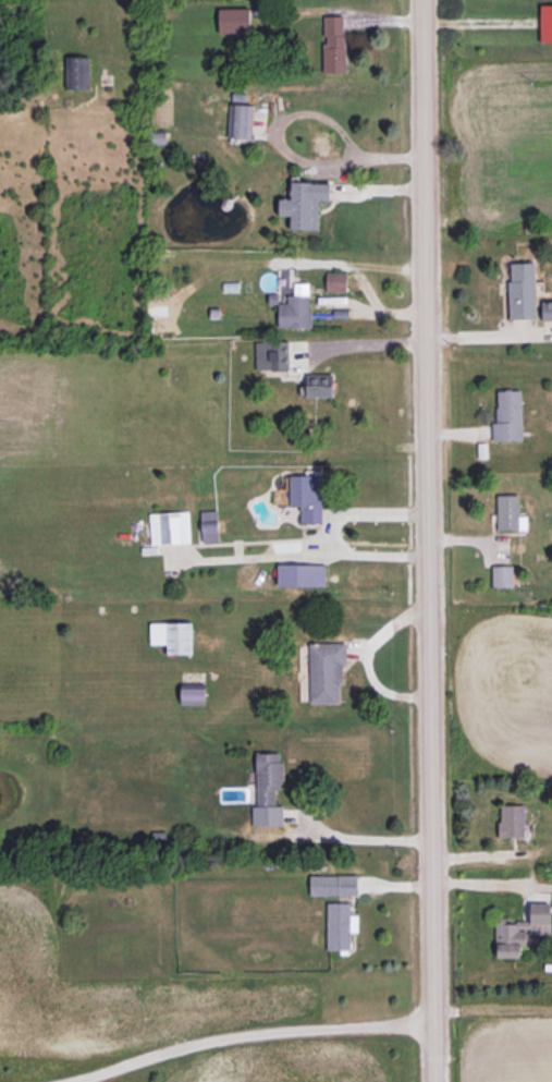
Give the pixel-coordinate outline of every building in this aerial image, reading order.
[(250,32),(249,8),(218,8),(219,33),(250,32)] [(346,71),(344,15),(323,15),(324,72),(346,71)] [(89,88),(90,56),(66,56),(66,88),(89,88)] [(228,137),(252,138),(253,105),(230,104),(228,137)] [(290,229),(319,229),(320,200),(332,200),(332,182),(290,181),(290,198),(279,198),(278,215),(290,216),(290,229)] [(509,262),(510,319),(536,319),(535,262),(509,262)] [(347,271),(327,271),(326,291),(347,292),(347,271)] [(278,328),(311,327),(310,282),(294,282),(294,295),(287,295),(287,303),(278,303),(278,328)] [(542,320),(551,319),(551,301),(541,302),(542,320)] [(256,370),(288,369),(288,341),(255,342),(256,370)] [(306,396),(332,397),(333,374),(307,373),(306,396)] [(520,389),(497,390),(498,420),(493,420),(494,441),(522,439),(520,389)] [(300,506),(300,523),(323,522),(322,474),(285,476),(285,489),(289,489),(290,506),(300,506)] [(200,511),(202,542),(219,541),(217,510),(200,511)] [(151,544),(190,543),(189,511),(149,513),(151,544)] [(325,564),(278,563),(277,585),(325,586),(325,564)] [(167,654),(192,653),(192,622),(150,622),(151,644),(166,643),(167,654)] [(309,643),(310,703),(340,703),(339,683),(344,683),(344,664),(348,664),(347,642),(309,643)] [(180,704),(205,704),(205,683),(181,683),(180,704)] [(257,805),(252,805),(253,825),(284,825),(283,805),(276,805),(276,786),(283,786),(283,752),(256,753),(257,805)] [(524,805),(499,805),(500,837),(525,837),(524,805)] [(357,875),(310,874),(310,895),(357,895),(357,875)] [(327,950),(350,950),(350,931),(358,931),(358,914),(350,914),(350,902),(327,902),(327,950)] [(496,957),(524,957),(524,932),(550,932),(550,903),(530,903),(530,921),(506,921),(506,917),(496,917),(496,957)]
